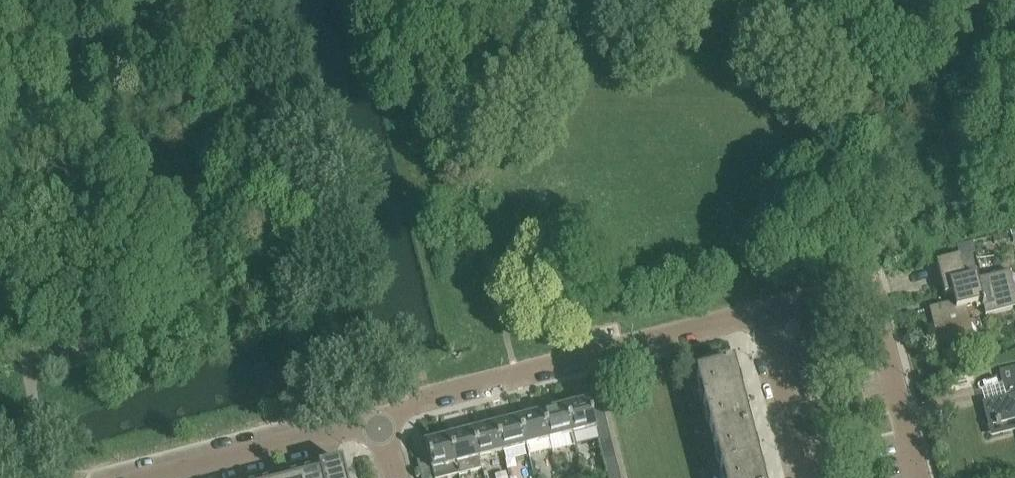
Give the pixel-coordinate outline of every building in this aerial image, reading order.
[(972,244),(957,248),(957,250),(959,258),(975,254),(973,246),(972,244)] [(941,318),(931,321),(937,344),(973,335),(966,308),(976,306),(977,310),(983,308),(985,317),(1012,310),(1003,276),(1011,274),(1011,273),(977,282),(976,277),(965,280),(959,258),(936,264),(946,305),(938,308),(941,318)] [(733,366),(696,376),(712,441),(750,431),(733,366)] [(999,373),(1006,399),(982,405),(988,427),(1014,420),(1014,369),(999,373)] [(589,403),(565,409),(572,437),(575,446),(598,440),(596,433),(596,431),(594,422),(591,411),(589,403)] [(591,411),(594,422),(605,419),(602,408),(591,411)] [(565,409),(542,415),(549,443),(572,437),(565,409)] [(519,421),(526,449),(528,458),(552,452),(549,443),(542,415),(519,421)] [(594,422),(596,431),(596,433),(607,430),(605,419),(594,422)] [(519,421),(496,427),(503,455),(526,449),(519,421)] [(496,427),(472,433),(480,461),(503,455),(496,427)] [(596,433),(598,440),(599,444),(610,441),(607,430),(596,433)] [(712,441),(722,477),(762,477),(750,431),(712,441)] [(472,433),(449,439),(459,477),(482,471),(480,461),(472,433)] [(417,463),(421,477),(454,477),(459,477),(449,439),(425,445),(429,460),(417,463)] [(599,444),(602,454),(613,452),(610,441),(599,444)] [(602,454),(605,465),(616,462),(613,452),(602,454)] [(616,462),(605,465),(608,476),(619,474),(616,462)] [(320,469),(323,477),(346,477),(342,464),(320,469)] [(299,475),(300,477),(323,477),(320,469),(299,475)] [(697,472),(698,477),(711,477),(708,469),(697,472)]
